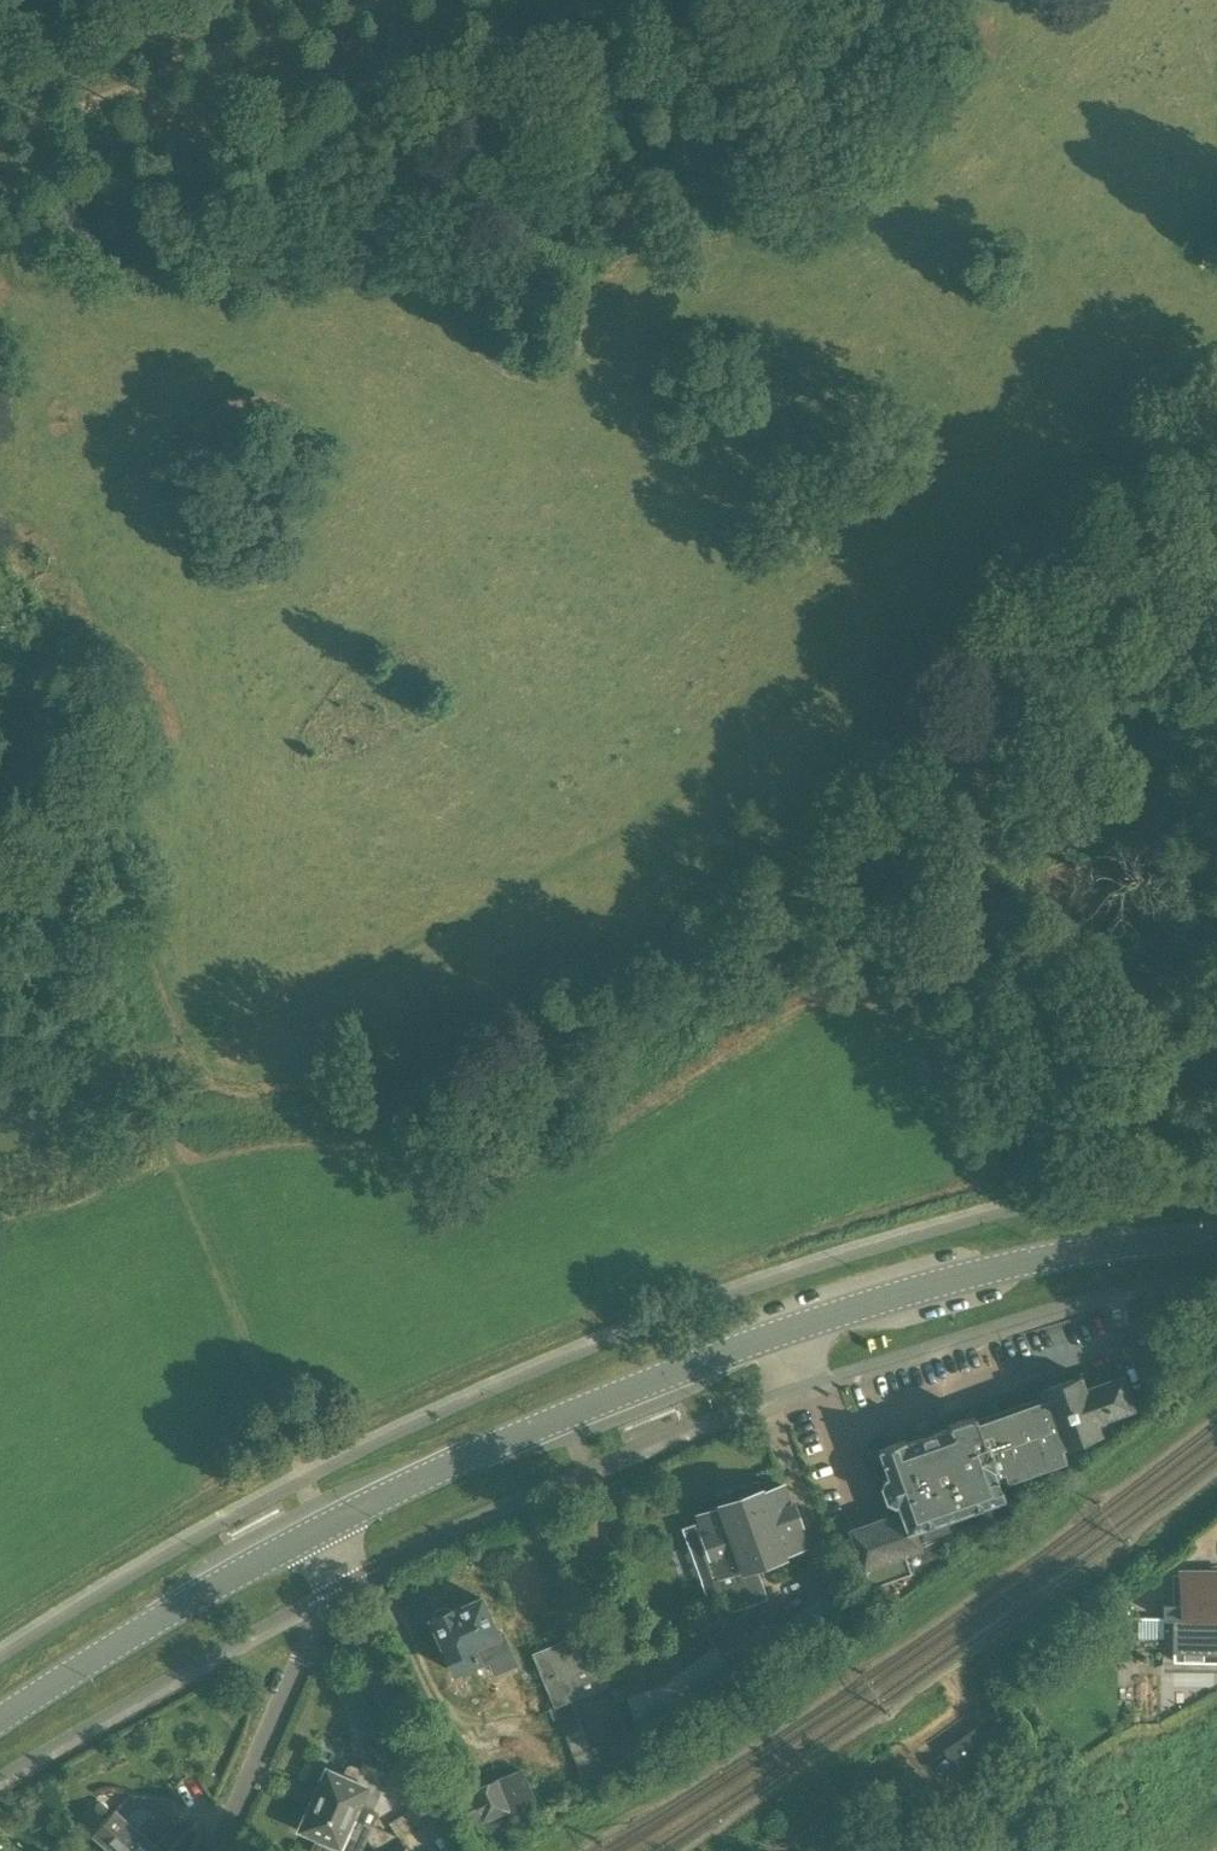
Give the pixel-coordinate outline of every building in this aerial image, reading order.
[(1042,1396),(999,1411),(1022,1476),(1066,1461),(1062,1450),(1100,1437),(1095,1423),(1133,1410),(1121,1377),(1084,1390),(1079,1376),(1040,1390),(1042,1396)] [(1022,1476),(999,1411),(976,1420),(974,1415),(947,1424),(948,1427),(906,1442),(905,1440),(878,1449),(888,1478),(885,1479),(881,1487),(886,1501),(894,1505),(897,1504),(900,1512),(914,1551),(919,1550),(923,1561),(937,1556),(933,1544),(951,1538),(949,1531),(969,1524),(965,1512),(1002,1498),(993,1471),(1003,1468),(1008,1481),(1022,1476)] [(739,1608),(757,1601),(766,1598),(754,1565),(782,1555),(781,1553),(804,1545),(797,1525),(799,1524),(792,1504),(790,1505),(783,1485),(761,1493),(760,1490),(719,1505),(720,1507),(697,1515),(700,1522),(682,1528),(688,1546),(704,1541),(710,1556),(712,1555),(718,1575),(700,1581),(706,1599),(724,1593),(730,1611),(739,1608)] [(914,1551),(900,1512),(885,1517),(849,1530),(870,1589),(911,1574),(904,1555),(914,1551)] [(1162,1618),(1181,1618),(1181,1648),(1216,1648),(1216,1574),(1172,1574),(1172,1603),(1162,1603),(1162,1618)] [(757,1601),(739,1608),(741,1614),(708,1638),(714,1646),(660,1685),(627,1697),(642,1741),(682,1726),(843,1607),(831,1590),(777,1629),(758,1602),(757,1601)] [(489,1661),(494,1673),(516,1664),(496,1619),(491,1621),(480,1597),(455,1608),(455,1607),(451,1609),(444,1605),(435,1609),(432,1618),(429,1619),(453,1673),(478,1662),(479,1665),(489,1661)] [(583,1621),(528,1644),(586,1790),(642,1767),(583,1621)] [(980,1724),(943,1751),(957,1771),(995,1744),(980,1724)] [(313,1799),(372,1825),(376,1815),(357,1807),(365,1788),(371,1790),(380,1769),(362,1761),(360,1768),(351,1764),(347,1766),(342,1776),(326,1769),(313,1799)] [(482,1822),(486,1820),(489,1829),(511,1820),(509,1816),(537,1804),(522,1767),(468,1789),(469,1792),(458,1797),(469,1825),(481,1820),(482,1822)] [(150,1798),(149,1800),(147,1798),(130,1797),(116,1813),(113,1810),(92,1834),(112,1850),(150,1850),(154,1846),(144,1837),(163,1816),(171,1817),(172,1800),(150,1798)] [(313,1799),(299,1829),(317,1837),(311,1850),(360,1850),(366,1838),(372,1825),(313,1799)] [(389,1823),(397,1836),(422,1820),(415,1809),(414,1807),(389,1823)] [(366,1838),(374,1850),(373,1850),(408,1850),(400,1838),(372,1825),(366,1838)]
